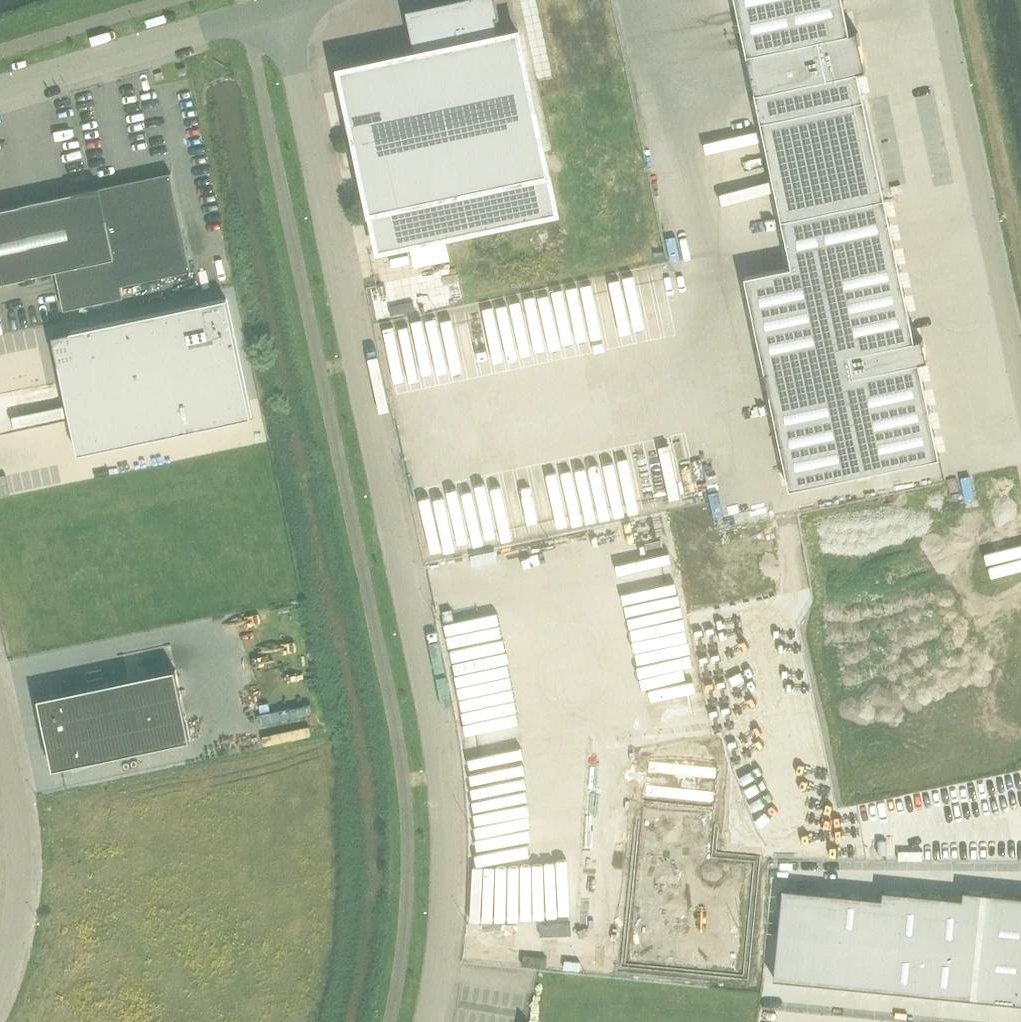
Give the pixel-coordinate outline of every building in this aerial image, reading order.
[(468,0),(411,12),(419,53),(341,69),(380,250),(558,212),(519,31),(500,35),(496,19),(500,18),(496,0),(468,0)] [(756,94),(793,267),(746,277),(760,345),(781,443),(791,489),(855,475),(884,469),(940,457),(925,385),(933,384),(928,360),(924,338),(916,340),(859,72),(866,70),(858,31),(850,33),(843,0),(736,0),(756,94)] [(56,270),(65,309),(124,297),(122,285),(192,270),(171,172),(135,180),(135,177),(123,180),(124,182),(100,187),(100,186),(73,192),(73,193),(0,209),(0,282),(56,270)] [(901,184),(891,186),(893,194),(903,192),(901,184)] [(79,454),(252,417),(227,298),(54,335),(79,454)] [(673,548),(595,565),(607,620),(685,604),(673,548)] [(177,668),(39,698),(54,769),(192,740),(177,668)] [(644,754),(623,966),(747,978),(759,858),(715,853),(724,762),(721,741),(644,754)] [(775,979),(1020,1003),(1020,896),(964,890),(963,898),(884,890),(883,898),(864,896),(784,888),(775,979)]
